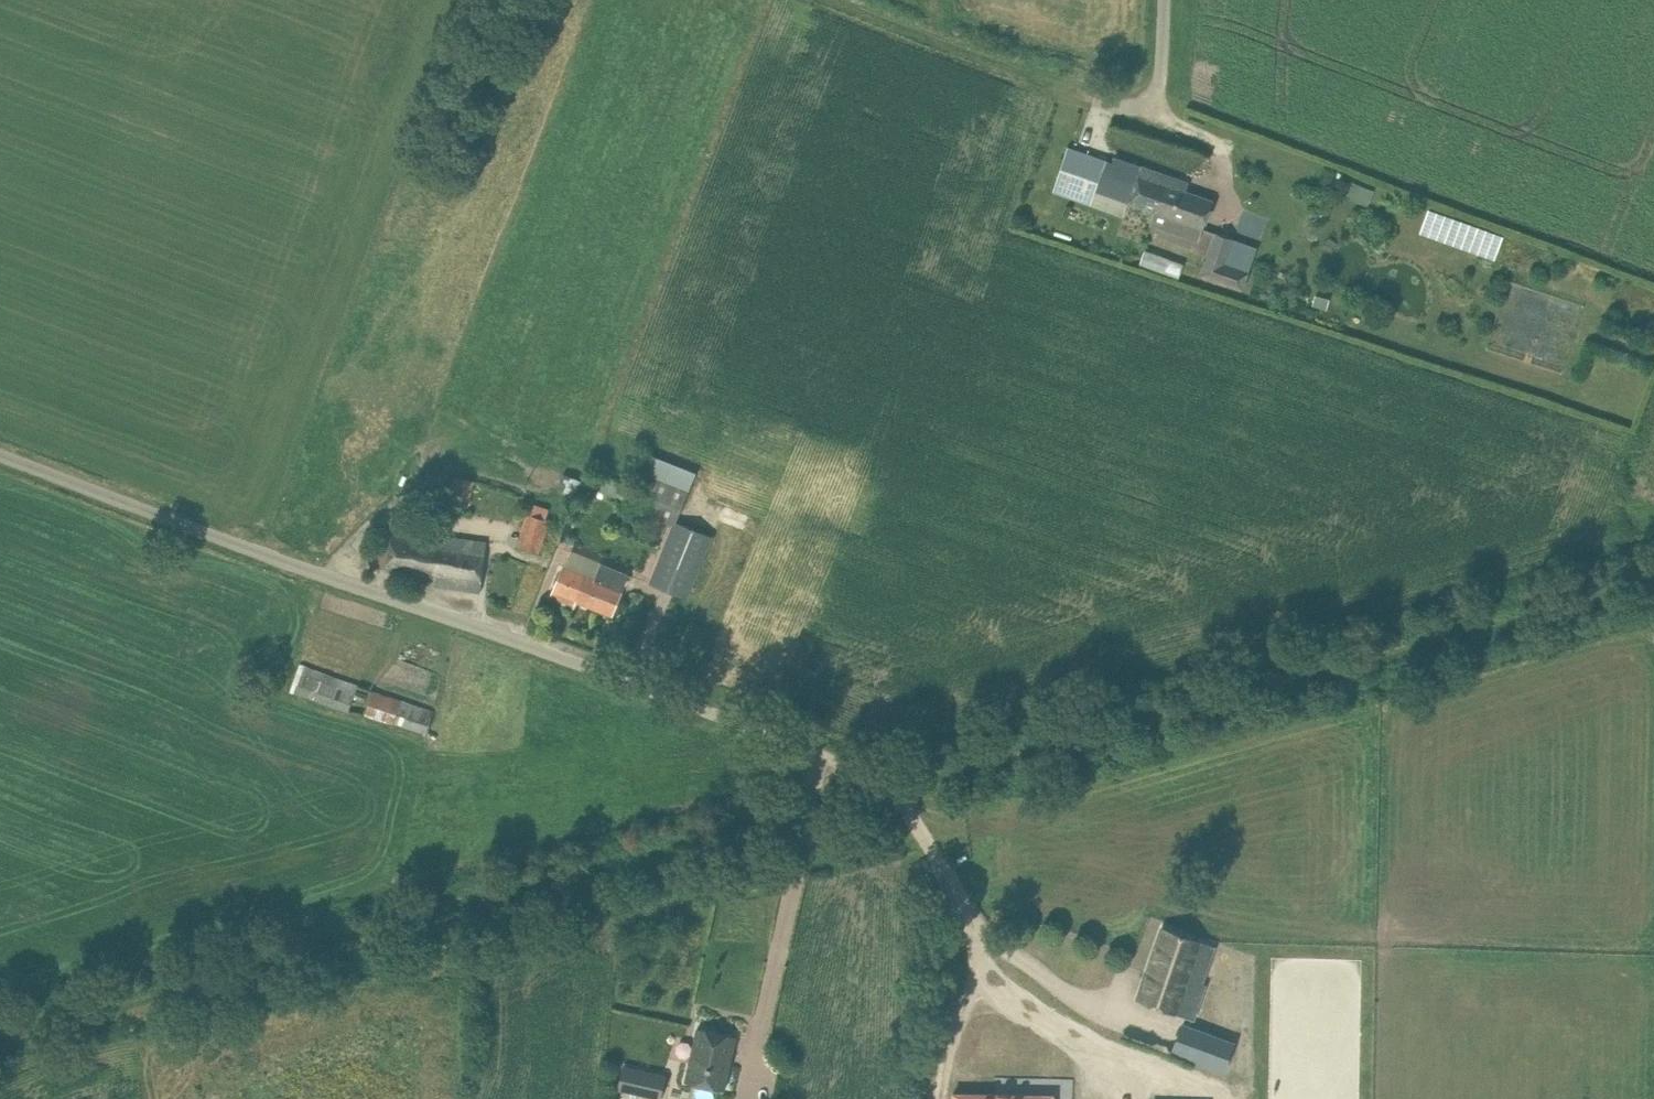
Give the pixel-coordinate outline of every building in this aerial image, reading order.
[(1061,167),(1054,190),(1091,203),(1099,180),(1106,159),(1068,146),(1061,167)] [(1096,189),(1091,203),(1124,215),(1129,201),(1155,210),(1162,189),(1155,187),(1160,173),(1115,156),(1113,162),(1106,159),(1099,180),(1096,189)] [(1155,210),(1149,225),(1182,236),(1186,222),(1203,228),(1213,201),(1196,194),(1185,190),(1188,182),(1160,173),(1155,187),(1162,189),(1155,210)] [(1368,202),(1373,189),(1354,181),(1349,195),(1368,202)] [(1428,208),(1420,233),(1495,257),(1503,232),(1428,208)] [(1215,233),(1207,257),(1201,275),(1243,290),(1250,272),(1223,262),(1231,238),(1215,233)] [(1145,248),(1140,262),(1180,275),(1185,261),(1145,248)] [(1327,309),(1329,298),(1315,294),(1313,305),(1327,309)] [(687,597),(695,577),(712,536),(676,521),(695,471),(649,453),(628,506),(621,503),(614,524),(624,528),(627,517),(640,522),(644,512),(674,525),(650,582),(687,597)] [(475,479),(455,474),(450,492),(449,499),(469,504),(475,479)] [(527,512),(519,537),(512,535),(509,543),(537,552),(548,520),(544,518),(548,508),(535,504),(531,513),(527,512)] [(434,585),(480,592),(487,541),(432,533),(431,537),(392,532),(392,536),(378,534),(373,565),(387,567),(386,570),(435,578),(434,585)] [(630,574),(610,565),(601,562),(595,578),(585,574),(584,574),(563,566),(551,595),(574,604),(576,600),(612,615),(622,591),(623,591),(630,574)] [(300,665),(292,685),(290,691),(349,711),(354,698),(363,701),(366,693),(356,690),(358,685),(300,665)] [(372,691),(365,712),(365,714),(426,735),(434,712),(372,691)] [(1164,927),(1138,999),(1192,1019),(1194,1020),(1202,997),(1206,986),(1202,985),(1186,979),(1199,939),(1185,934),(1164,927)] [(685,1081),(724,1090),(737,1036),(698,1027),(685,1081)] [(1201,1031),(1191,1058),(1224,1070),(1233,1043),(1201,1031)] [(636,1069),(631,1091),(647,1094),(652,1072),(636,1069)]
